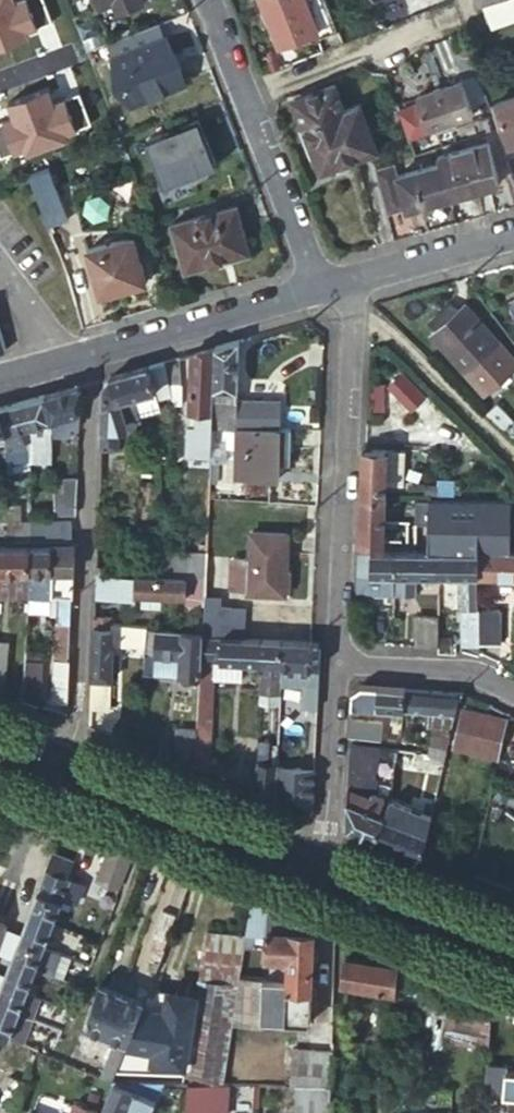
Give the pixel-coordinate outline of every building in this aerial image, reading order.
[(101,9),(116,3),(118,8),(124,10),(140,4),(142,0),(98,0),(101,9)] [(282,44),(319,31),(307,0),(265,0),(282,44)] [(326,0),(307,0),(319,31),(321,36),(338,30),(326,0)] [(506,0),(476,0),(479,10),(485,8),(506,0)] [(485,8),(494,32),(513,24),(513,0),(506,0),(485,8)] [(163,23),(110,43),(117,61),(134,105),(187,84),(170,41),(163,23)] [(422,103),(402,110),(412,137),(476,117),(466,83),(420,97),(422,103)] [(298,101),(308,127),(350,111),(340,84),(298,101)] [(497,103),(513,148),(513,147),(513,97),(497,103)] [(350,111),(308,127),(326,173),(381,152),(364,106),(350,111)] [(218,166),(200,120),(147,141),(164,187),(218,166)] [(466,148),(478,191),(501,185),(489,141),(466,148)] [(452,198),(478,191),(466,148),(440,155),(443,164),(452,198)] [(390,216),(452,198),(443,164),(399,176),(396,163),(379,169),(390,216)] [(37,195),(50,229),(71,221),(58,187),(37,195)] [(254,254),(241,206),(175,226),(188,272),(254,254)] [(150,284),(136,236),(90,249),(103,297),(150,284)] [(464,304),(456,311),(448,302),(428,321),(437,329),(430,335),(482,391),(513,361),(513,358),(498,342),(499,341),(464,304)] [(10,352),(0,317),(0,355),(10,352)] [(190,457),(239,459),(238,479),(277,481),(277,462),(278,456),(290,457),(291,428),(267,427),(238,427),(240,399),(243,342),(217,349),(195,355),(192,412),(201,413),(200,427),(192,427),(190,457)] [(177,394),(176,404),(184,404),(185,376),(180,359),(167,363),(177,394)] [(167,363),(152,367),(163,398),(177,394),(167,363)] [(106,390),(104,451),(118,451),(120,421),(141,415),(136,397),(156,391),(158,399),(163,398),(152,367),(139,370),(114,377),(107,387),(106,390)] [(405,374),(392,386),(416,410),(429,397),(405,374)] [(69,390),(53,394),(60,422),(59,437),(77,437),(77,427),(84,427),(86,385),(69,390)] [(136,397),(141,415),(166,409),(163,398),(158,399),(156,391),(136,397)] [(40,398),(27,402),(35,427),(33,460),(58,461),(59,437),(60,422),(53,394),(40,398)] [(385,411),(386,397),(372,396),(371,411),(385,411)] [(269,400),(240,399),(238,427),(267,427),(269,400)] [(12,406),(1,409),(8,436),(9,467),(32,462),(33,460),(35,427),(27,402),(12,406)] [(488,414),(504,431),(513,422),(513,420),(499,404),(488,414)] [(192,412),(192,427),(200,427),(201,413),(192,412)] [(364,501),(390,501),(391,489),(407,490),(408,452),(366,451),(364,501)] [(32,462),(9,467),(9,475),(32,470),(32,462)] [(82,481),(58,480),(57,492),(56,516),(81,516),(82,481)] [(389,523),(390,501),(364,501),(363,508),(363,522),(389,523)] [(512,504),(416,502),(416,525),(429,526),(429,554),(440,554),(479,554),(511,555),(512,504)] [(35,542),(35,524),(23,524),(22,505),(10,505),(12,542),(35,542)] [(388,547),(389,523),(363,522),(361,546),(388,547)] [(35,542),(54,542),(55,524),(35,524),(35,542)] [(54,542),(76,543),(77,524),(75,524),(55,524),(54,542)] [(287,595),(291,534),(255,532),(254,562),(234,560),(233,585),(252,587),(252,592),(287,595)] [(1,574),(0,586),(0,597),(36,598),(37,573),(37,547),(0,547),(1,574)] [(36,598),(59,600),(59,595),(59,591),(56,591),(55,573),(59,573),(59,547),(37,547),(37,573),(36,598)] [(79,556),(80,547),(59,547),(59,573),(61,573),(79,573),(79,556)] [(397,553),(361,552),(359,595),(397,595),(397,553)] [(429,554),(397,553),(397,595),(418,596),(418,577),(440,578),(440,554),(429,554)] [(479,554),(440,554),(440,578),(462,578),(464,609),(465,609),(480,609),(478,579),(478,578),(479,554)] [(511,555),(479,554),(478,578),(478,579),(513,580),(513,555),(511,555)] [(167,578),(191,579),(193,557),(167,556),(167,578)] [(191,579),(207,580),(208,558),(193,557),(191,579)] [(59,595),(59,600),(63,600),(78,600),(79,573),(61,573),(62,590),(59,591),(59,595)] [(106,576),(103,575),(102,597),(125,599),(125,595),(137,596),(138,577),(106,576)] [(138,577),(137,596),(146,596),(162,597),(191,599),(191,579),(167,578),(138,577)] [(191,599),(206,599),(207,580),(191,579),(191,599)] [(162,609),(162,597),(146,596),(146,608),(162,609)] [(206,599),(206,613),(219,614),(220,600),(206,599)] [(78,600),(63,600),(61,662),(75,663),(78,600)] [(468,651),(483,653),(483,646),(481,618),(480,609),(465,609),(468,651)] [(244,638),(244,615),(219,614),(206,613),(205,628),(205,636),(244,638)] [(481,618),(483,646),(504,644),(502,616),(481,618)] [(97,630),(116,630),(117,618),(98,617),(97,630)] [(441,648),(440,618),(420,617),(420,647),(441,648)] [(194,635),(205,636),(205,628),(195,627),(194,635)] [(132,641),(150,642),(151,633),(151,630),(116,630),(97,630),(95,711),(114,711),(115,680),(118,680),(119,646),(132,647),(132,641)] [(204,678),(204,662),(205,636),(194,635),(151,633),(150,642),(149,676),(159,676),(160,657),(186,658),(185,678),(204,678)] [(265,665),(266,639),(249,638),(244,638),(205,636),(204,662),(265,665)] [(283,666),(284,640),(266,639),(265,665),(265,694),(283,694),(283,666)] [(323,642),(314,642),(291,641),(284,640),(283,666),(322,667),(323,642)] [(11,689),(13,647),(0,646),(0,688),(11,689)] [(30,662),(47,663),(47,654),(31,653),(30,662)] [(160,657),(159,676),(185,678),(186,658),(160,657)] [(30,662),(26,702),(44,709),(47,663),(30,662)] [(75,663),(61,662),(60,706),(74,708),(75,663)] [(200,771),(213,776),(217,679),(204,678),(202,732),(200,771)] [(321,698),(322,684),(309,684),(309,698),(321,698)] [(403,711),(405,688),(365,685),(354,693),(354,708),(403,711)] [(454,730),(462,693),(405,688),(403,711),(436,713),(434,725),(440,727),(454,730)] [(510,720),(466,709),(458,744),(501,756),(510,720)] [(282,719),(281,741),(297,741),(297,720),(282,719)] [(384,720),(353,719),(353,736),(383,740),(384,720)] [(449,749),(454,730),(440,727),(435,746),(449,749)] [(180,763),(200,771),(202,732),(181,731),(180,763)] [(371,747),(352,745),(352,763),(371,764),(371,747)] [(435,746),(432,759),(446,762),(449,749),(435,746)] [(375,777),(382,748),(371,747),(371,764),(352,763),(349,822),(354,831),(376,840),(386,814),(380,813),(385,797),(373,793),(378,777),(375,777)] [(263,793),(280,797),(281,767),(263,767),(263,793)] [(424,858),(431,831),(413,825),(418,811),(390,801),(386,814),(376,840),(424,858)] [(143,852),(123,844),(108,882),(128,890),(137,871),(143,852)] [(83,865),(60,856),(54,872),(77,881),(83,865)] [(77,881),(54,872),(46,892),(72,903),(80,882),(77,881)] [(39,910),(37,914),(63,925),(72,903),(46,892),(39,910)] [(324,932),(325,923),(324,923),(262,899),(255,936),(261,936),(261,930),(276,931),(274,956),(298,957),(300,931),(324,932)] [(171,953),(186,916),(169,909),(154,946),(171,953)] [(37,914),(28,936),(54,947),(63,925),(37,914)] [(15,925),(0,919),(0,962),(15,925)] [(324,932),(300,931),(298,957),(296,982),(272,981),(266,980),(247,979),(240,1020),(316,1023),(324,932)] [(204,932),(201,975),(240,978),(244,934),(204,932)] [(28,936),(19,959),(45,970),(73,982),(81,958),(54,947),(28,936)] [(139,941),(128,937),(120,958),(130,963),(139,941)] [(298,957),(274,956),(272,981),(296,982),(298,957)] [(19,959),(10,982),(36,993),(45,970),(19,959)] [(399,1050),(404,996),(407,967),(353,959),(349,985),(392,991),(390,1016),(384,1015),(381,1049),(399,1050)] [(261,965),(250,964),(247,979),(266,980),(266,975),(260,975),(261,965)] [(129,991),(133,980),(122,975),(119,986),(129,991)] [(145,985),(133,980),(129,991),(140,995),(145,985)] [(10,982),(2,1005),(37,1018),(46,996),(36,993),(10,982)] [(191,1082),(224,1083),(241,989),(206,982),(194,1025),(191,1082)] [(101,1006),(120,1013),(129,991),(119,986),(110,983),(101,1006)] [(120,1013),(143,1023),(152,1000),(140,995),(129,991),(120,1013)] [(493,1062),(501,1009),(404,996),(399,1050),(399,1051),(493,1064),(493,1062)] [(0,1009),(0,1031),(27,1042),(37,1018),(2,1005),(0,1009)] [(112,1033),(120,1013),(101,1006),(93,1024),(112,1033)] [(105,1073),(120,1079),(143,1023),(120,1013),(112,1033),(120,1036),(105,1073)] [(163,1081),(167,1024),(143,1023),(120,1079),(163,1081)] [(191,1082),(194,1025),(167,1024),(163,1081),(168,1081),(191,1082)] [(333,1088),(335,1061),(319,1060),(319,1071),(306,1070),(306,1087),(333,1088)] [(512,1071),(513,1065),(493,1062),(493,1064),(489,1091),(513,1095),(513,1071),(512,1071)] [(168,1081),(163,1081),(120,1079),(107,1112),(154,1112),(168,1081)] [(229,1084),(224,1083),(191,1082),(190,1112),(229,1112),(231,1084),(229,1084)] [(333,1088),(306,1087),(299,1086),(294,1086),(294,1092),(300,1093),(298,1112),(307,1112),(331,1112),(333,1088)] [(103,1110),(80,1102),(76,1112),(102,1112),(103,1110)]
